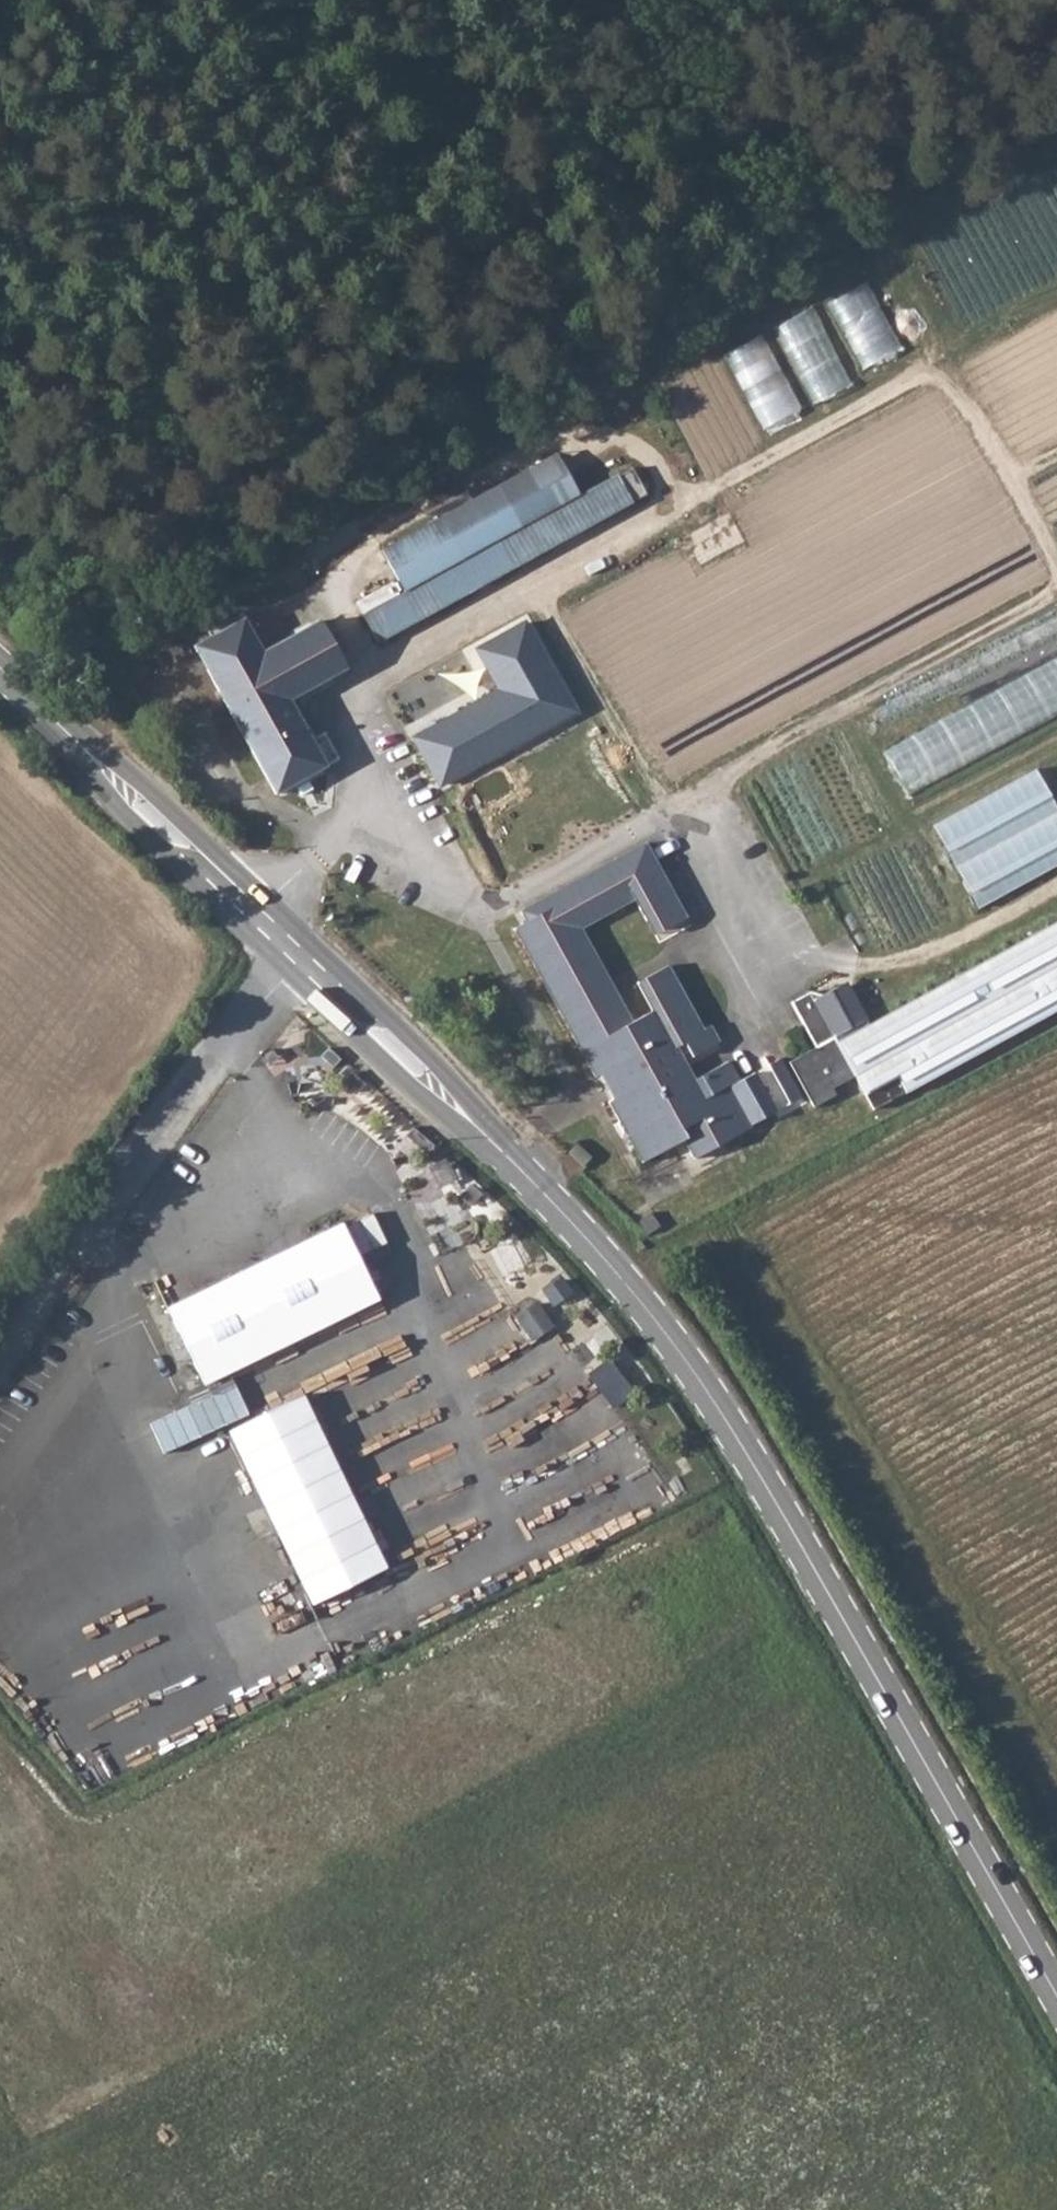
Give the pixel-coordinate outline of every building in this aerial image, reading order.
[(400,600),(376,614),(390,639),(642,501),(643,498),(631,477),(579,504),(462,567),(436,520),(375,553),(400,600)] [(724,518),(681,541),(698,571),(739,548),(724,518)] [(492,692),(407,737),(433,785),(574,710),(521,611),(465,641),(492,692)] [(322,771),(308,744),(287,706),(343,674),(317,627),(262,657),(242,624),(190,652),(273,798),(322,771)] [(1056,719),(1056,663),(886,742),(907,788),(1056,719)] [(977,904),(1056,866),(1056,797),(1043,768),(936,818),(977,904)] [(512,935),(593,1082),(608,1075),(622,1100),(608,1109),(642,1168),(681,1146),(694,1165),(751,1134),(728,1094),(702,1108),(676,1061),(687,1055),(692,1061),(718,1047),(709,1029),(701,1033),(668,973),(636,990),(650,1020),(627,1030),(575,935),(630,906),(642,927),(653,923),(660,937),(685,924),(643,847),(521,913),(528,926),(512,935)] [(855,1081),(833,1043),(864,1026),(847,997),(834,993),(819,1002),(807,999),(788,1010),(814,1055),(788,1070),(812,1115),(834,1103),(830,1096),(855,1081)] [(342,1223),(167,1308),(203,1380),(378,1296),(342,1223)] [(518,1314),(534,1338),(557,1324),(541,1299),(518,1314)] [(307,1390),(225,1428),(308,1605),(390,1567),(307,1390)]
